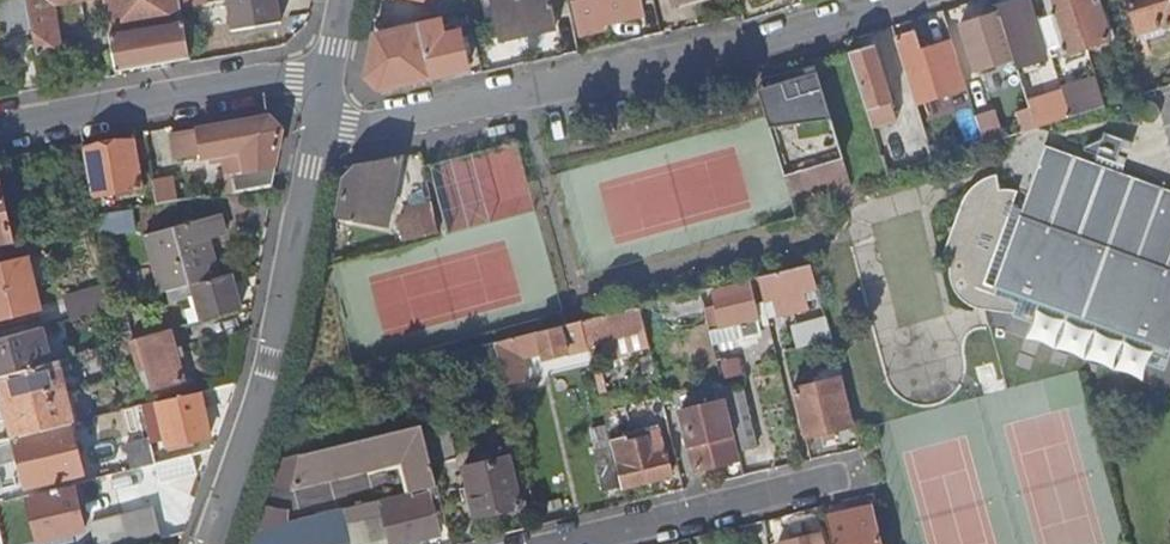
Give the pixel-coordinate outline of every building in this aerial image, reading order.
[(36,32),(30,0),(1,0),(8,37),(36,32)] [(41,57),(64,52),(55,5),(82,0),(30,0),(36,32),(41,57)] [(120,72),(194,58),(183,0),(107,0),(120,72)] [(238,31),(285,23),(281,0),(233,0),(238,31)] [(503,39),(561,26),(555,0),(494,0),(503,39)] [(585,35),(609,29),(607,24),(647,13),(644,0),(576,0),(585,35)] [(1089,48),(1074,0),(1049,0),(1058,27),(1060,33),(1067,55),(1089,48)] [(1089,48),(1113,40),(1106,19),(1104,13),(1100,0),(1074,0),(1089,48)] [(1169,27),(1169,0),(1131,0),(1143,35),(1169,27)] [(1018,60),(1021,70),(1043,63),(1024,1),(1001,8),(1003,15),(1018,60)] [(1104,13),(1106,19),(1112,17),(1110,11),(1104,13)] [(981,73),(1018,60),(1003,15),(966,27),(981,73)] [(416,21),(430,81),(473,73),(465,35),(450,38),(445,19),(416,21)] [(378,93),(430,81),(416,21),(371,30),(363,77),(378,93)] [(1054,35),(1060,33),(1058,27),(1051,29),(1054,35)] [(910,78),(961,61),(955,42),(925,52),(918,33),(898,40),(910,78)] [(853,54),(875,125),(897,118),(875,47),(853,54)] [(802,75),(759,91),(767,114),(787,177),(845,160),(816,65),(802,69),(802,75)] [(1020,114),(1033,110),(1026,89),(1013,94),(1020,114)] [(1073,119),(1108,108),(1105,98),(1070,108),(1073,119)] [(1138,114),(1138,118),(1146,117),(1147,120),(1152,123),(1159,123),(1161,121),(1165,114),(1164,109),(1161,105),(1151,101),(1142,105),(1138,110),(1138,114)] [(1039,130),(1073,119),(1070,108),(1036,118),(1039,130)] [(1026,134),(1039,130),(1036,118),(1033,110),(1020,114),(1026,134)] [(988,146),(1006,140),(997,111),(979,117),(988,146)] [(234,194),(274,187),(286,131),(272,118),(176,134),(175,135),(180,161),(207,156),(208,159),(226,156),(234,194)] [(1123,172),(1135,141),(1114,134),(1089,145),(1088,150),(1102,155),(1100,163),(1049,145),(1026,209),(1016,205),(1022,191),(1017,189),(1004,190),(1001,177),(980,188),(973,195),(970,201),(961,223),(958,221),(951,240),(954,241),(948,256),(955,258),(954,264),(952,273),(955,284),(959,293),(964,299),(980,307),(993,309),(1013,310),(1016,300),(1018,300),(1020,293),(1169,347),(1169,189),(1123,172)] [(88,152),(97,198),(143,189),(135,143),(88,152)] [(891,176),(936,161),(930,143),(885,157),(891,176)] [(357,170),(350,179),(342,219),(391,228),(393,216),(400,218),(401,210),(395,209),(403,160),(357,170)] [(161,206),(214,197),(212,186),(207,187),(204,173),(156,182),(161,206)] [(23,243),(21,235),(16,236),(12,220),(18,218),(16,212),(11,214),(2,180),(0,180),(0,246),(17,243),(17,244),(23,243)] [(402,220),(407,244),(443,235),(435,205),(416,209),(417,216),(402,220)] [(102,229),(103,238),(140,231),(137,211),(100,217),(102,229)] [(172,294),(221,280),(212,244),(228,239),(223,219),(149,239),(165,296),(172,294)] [(0,265),(0,322),(43,313),(31,258),(0,265)] [(808,293),(820,290),(813,265),(761,279),(763,285),(768,304),(775,302),(780,318),(813,309),(808,293)] [(233,276),(221,280),(172,294),(174,303),(197,297),(204,323),(243,312),(233,276)] [(739,307),(757,302),(752,284),(716,293),(715,290),(702,293),(707,315),(739,307)] [(69,300),(75,320),(112,309),(116,309),(113,288),(69,300)] [(757,302),(739,307),(744,326),(762,320),(757,302)] [(647,327),(642,308),(584,322),(589,342),(647,327)] [(590,348),(589,342),(584,322),(497,344),(506,385),(527,380),(522,361),(539,357),(540,363),(570,355),(569,353),(590,348)] [(830,327),(810,333),(813,344),(833,339),(830,327)] [(53,365),(45,328),(0,341),(0,380),(2,379),(53,365)] [(172,332),(142,340),(157,390),(187,381),(172,332)] [(513,412),(506,385),(497,344),(453,355),(458,377),(484,370),(495,417),(513,412)] [(17,438),(75,423),(60,363),(53,365),(2,379),(17,438)] [(842,381),(796,392),(808,440),(854,428),(842,381)] [(723,386),(679,397),(697,472),(742,461),(723,386)] [(203,393),(160,403),(170,446),(214,435),(203,393)] [(748,478),(765,475),(756,434),(747,436),(746,430),(750,429),(747,415),(734,417),(748,478)] [(607,418),(612,436),(617,435),(616,430),(620,428),(617,416),(607,418)] [(75,423),(17,438),(29,488),(87,473),(75,423)] [(439,488),(434,467),(426,433),(424,427),(303,456),(296,488),(405,462),(414,494),(439,488)] [(426,433),(434,467),(457,462),(449,428),(426,433)] [(614,443),(624,489),(673,477),(667,456),(652,459),(647,440),(636,443),(635,438),(614,443)] [(136,470),(160,465),(153,439),(130,446),(136,470)] [(197,456),(161,465),(165,483),(201,474),(197,456)] [(521,509),(509,460),(467,471),(479,520),(521,509)] [(621,491),(615,463),(600,467),(606,495),(621,491)] [(346,511),(349,527),(368,522),(386,518),(393,543),(414,543),(442,537),(436,513),(445,510),(439,488),(414,494),(346,511)] [(33,502),(42,543),(58,543),(89,537),(78,491),(33,502)] [(167,538),(158,507),(128,515),(136,543),(145,543),(167,538)] [(873,509),(831,520),(837,543),(882,543),(873,509)] [(268,531),(271,543),(353,543),(354,543),(349,527),(346,511),(288,525),(286,526),(270,530),(268,531)] [(250,534),(247,543),(271,543),(268,531),(256,533),(250,534)]
